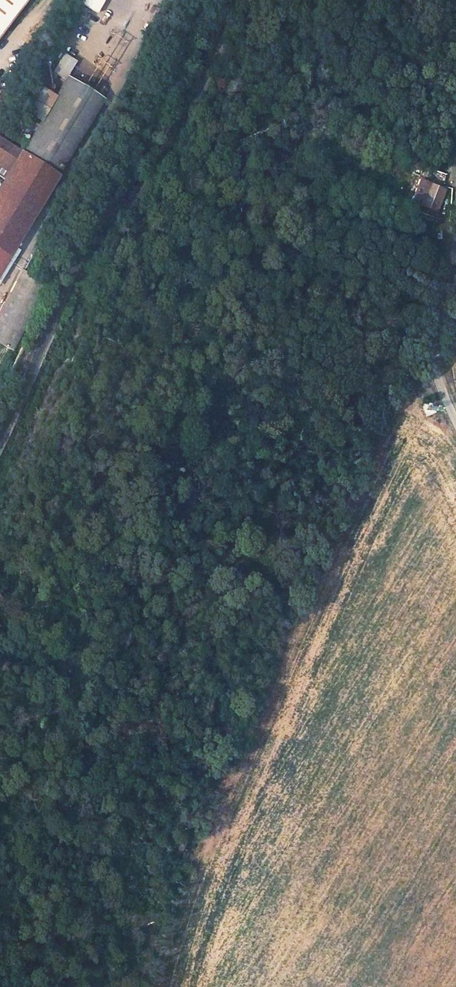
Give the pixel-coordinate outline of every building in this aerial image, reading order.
[(18,9),(24,0),(0,0),(0,32),(18,9)] [(59,174),(57,173),(103,98),(101,97),(66,76),(43,114),(34,130),(21,151),(0,138),(0,271),(59,174)] [(38,111),(29,127),(34,130),(43,114),(38,111)] [(437,209),(444,190),(426,183),(418,202),(421,203),(430,207),(437,209)]
